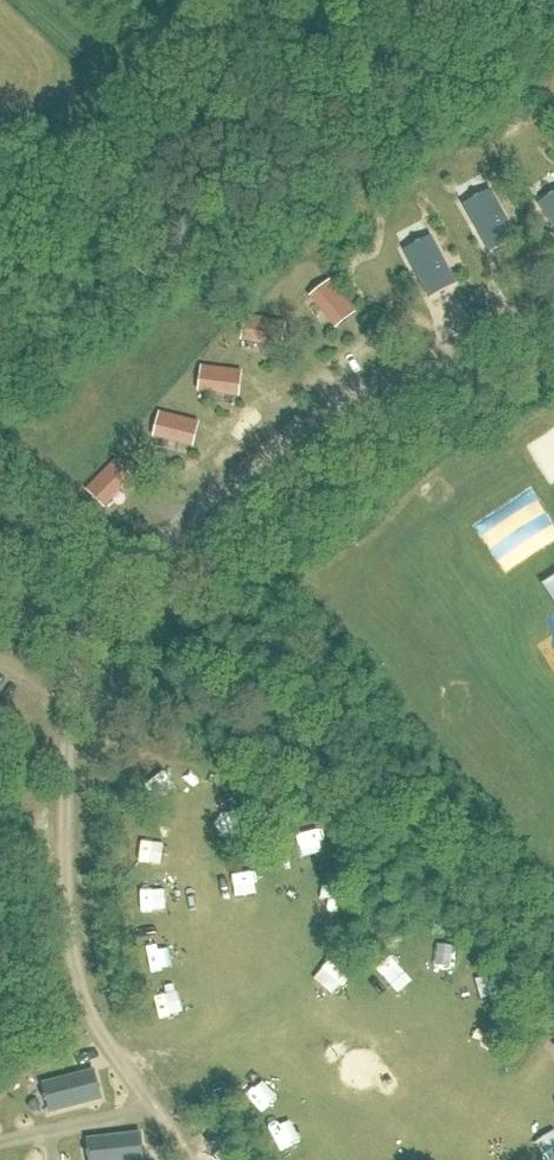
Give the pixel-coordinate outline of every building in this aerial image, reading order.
[(517,239),(491,192),(464,207),(490,254),(517,239)] [(538,206),(553,231),(553,196),(538,206)] [(457,286),(431,238),(404,253),(430,300),(457,286)] [(310,298),(335,330),(356,314),(330,282),(310,298)] [(241,342),(282,350),(287,325),(246,316),(241,342)] [(199,394),(239,399),(243,373),(202,368),(199,394)] [(153,439),(193,449),(200,423),(160,413),(153,439)] [(105,510),(134,480),(115,462),(86,491),(105,510)] [(447,509),(461,495),(450,484),(436,499),(447,509)] [(540,520),(520,533),(533,553),(553,540),(540,520)] [(176,776),(161,782),(171,803),(185,796),(176,776)] [(334,836),(315,846),(326,868),(346,857),(334,836)] [(142,839),(143,862),(166,861),(165,838),(142,839)] [(164,914),(165,887),(140,886),(139,913),(164,914)] [(326,900),(328,919),(346,917),(344,898),(326,900)] [(441,947),(464,949),(465,933),(442,932),(441,947)] [(152,967),(176,960),(168,935),(145,942),(152,967)] [(404,996),(421,988),(405,954),(388,962),(404,996)] [(166,1005),(186,1003),(185,989),(165,991),(166,1005)] [(95,1071),(42,1085),(50,1115),(103,1101),(95,1071)] [(287,1159),(309,1149),(296,1122),(274,1133),(287,1159)] [(87,1140),(89,1159),(144,1159),(141,1133),(87,1140)]
